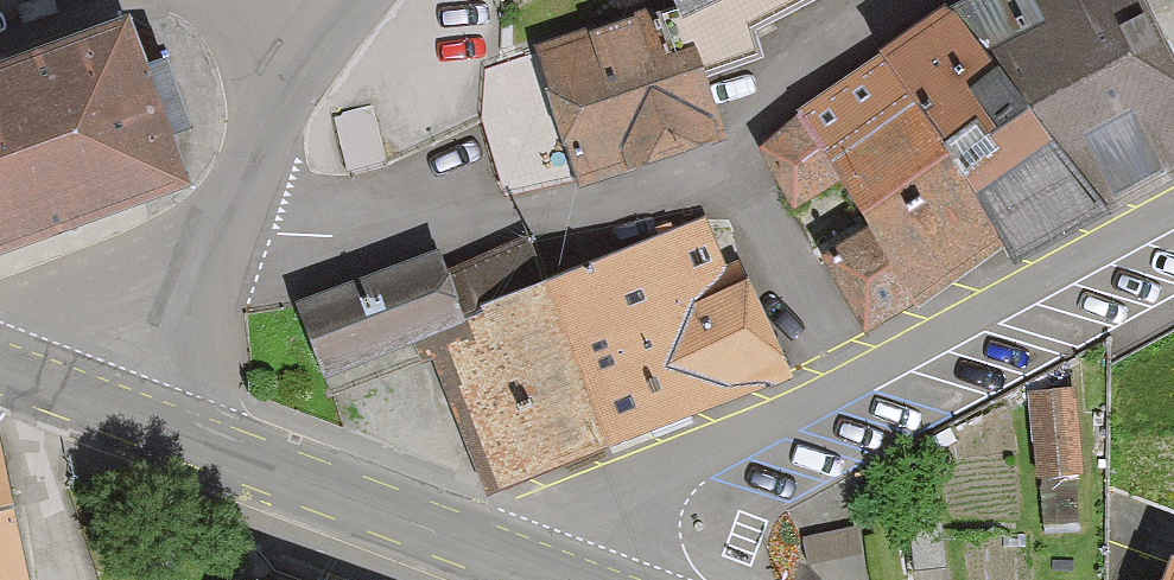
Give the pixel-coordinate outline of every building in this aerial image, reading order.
[(704,44),(720,88),(766,80),(755,48),(858,1),(858,0),(678,0),(704,44)] [(904,34),(1003,247),(1173,170),(1173,68),(1142,0),(959,0),(904,34)] [(730,158),(702,91),(665,77),(649,19),(531,50),(534,57),(486,75),(482,127),(506,208),(575,195),(580,204),(730,158)] [(823,255),(868,330),(1003,247),(904,34),(753,146),(797,204),(836,166),(869,223),(823,255)] [(193,220),(133,41),(0,91),(0,290),(193,220)] [(548,304),(611,476),(793,388),(744,263),(727,273),(707,225),(548,304)] [(465,339),(548,304),(532,251),(449,285),(465,339)] [(449,285),(442,262),(294,317),(326,396),(434,352),(465,339),(449,285)] [(465,339),(434,352),(488,511),(611,476),(548,304),(465,339)] [(1043,529),(1081,527),(1073,388),(1035,391),(1043,529)] [(0,453),(0,579),(25,579),(0,453)] [(856,522),(799,533),(809,579),(834,579),(866,574),(856,522)] [(1161,579),(1173,579),(1173,553),(1171,552),(1161,579)]
